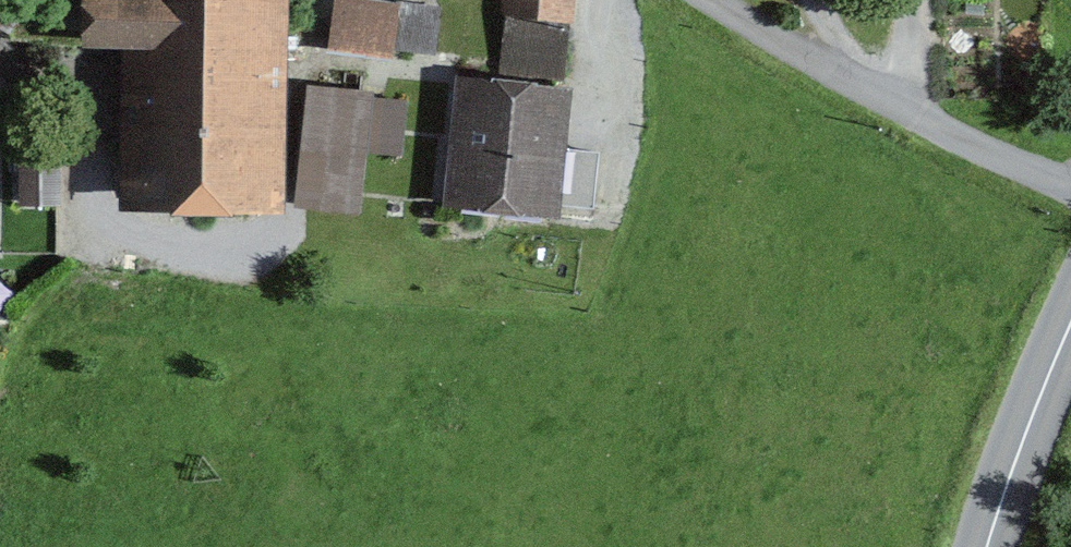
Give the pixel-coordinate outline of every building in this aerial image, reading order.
[(86,36),(123,37),(118,194),(279,198),(285,0),(87,0),(86,36)] [(381,0),(334,0),(330,50),(433,59),(437,5),(381,0)] [(573,16),(502,11),(498,78),(569,82),(573,16)] [(376,86),(312,78),(297,199),(361,207),(376,86)] [(569,88),(453,79),(442,210),(558,220),(569,88)]
